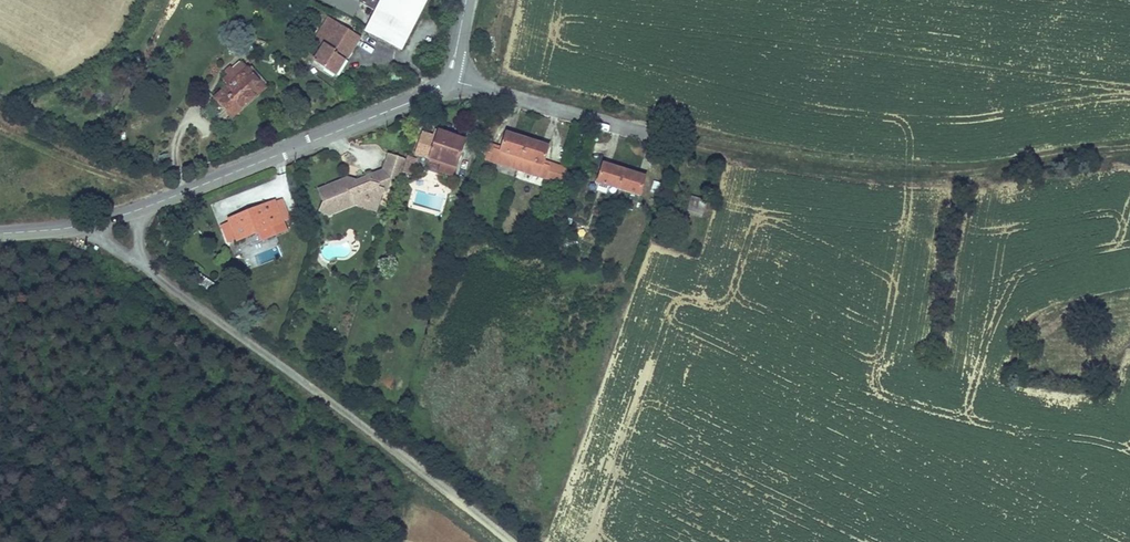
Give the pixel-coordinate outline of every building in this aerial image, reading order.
[(353,18),(360,4),(374,12),(380,0),(316,0),(353,18)] [(427,1),(425,0),(380,0),(374,12),(363,33),(401,52),(427,1)] [(290,9),(286,21),(292,23),(297,11),(290,9)] [(334,80),(361,38),(327,17),(312,41),(320,47),(309,65),(334,80)] [(219,75),(228,84),(245,69),(240,62),(232,69),(229,66),(219,75)] [(230,121),(266,90),(247,67),(245,69),(228,84),(211,99),(230,121)] [(421,133),(413,156),(429,161),(428,162),(439,166),(437,173),(453,179),(466,141),(437,131),(434,137),(421,133)] [(480,161),(516,172),(527,140),(505,133),(499,152),(496,150),(497,146),(486,143),(480,161)] [(527,140),(516,172),(562,186),(567,168),(545,161),(550,147),(527,140)] [(353,208),(376,215),(383,193),(387,194),(390,183),(397,185),(401,173),(405,160),(387,154),(382,170),(356,181),(346,178),(316,190),(322,203),(317,214),(328,218),(353,208)] [(416,160),(406,157),(405,160),(401,173),(411,176),(416,160)] [(620,192),(627,172),(603,164),(596,185),(620,192)] [(640,199),(647,178),(627,172),(620,192),(640,199)] [(587,196),(577,192),(574,202),(583,205),(587,196)] [(707,202),(691,197),(687,211),(703,216),(707,202)] [(275,200),(225,219),(227,223),(234,241),(235,244),(257,235),(264,233),(267,240),(288,232),(285,224),(276,202),(275,200)] [(282,200),(276,202),(285,224),(291,222),(282,200)] [(234,241),(227,223),(220,226),(227,244),(234,241)] [(260,243),(267,240),(264,233),(257,235),(260,243)] [(176,267),(171,273),(192,287),(196,282),(176,267)] [(203,279),(199,286),(211,293),(215,285),(203,279)]
